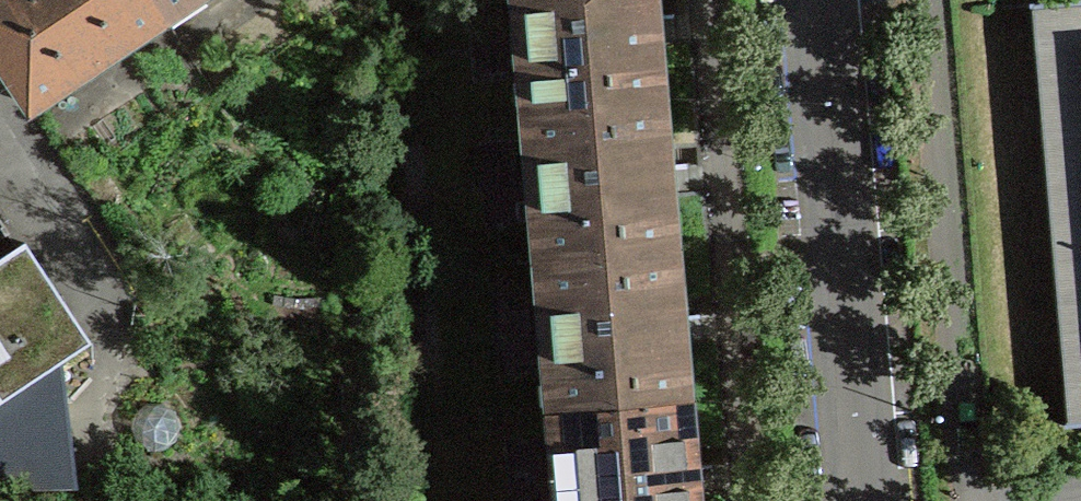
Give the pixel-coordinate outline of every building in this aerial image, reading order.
[(21,90),(61,64),(70,77),(125,41),(116,28),(154,2),(153,0),(0,0),(0,59),(21,90)] [(654,0),(515,0),(522,80),(540,79),(543,106),(662,96),(656,30),(654,0)] [(1030,7),(1068,430),(1080,429),(1080,2),(1030,7)] [(534,230),(553,228),(556,256),(675,246),(669,181),(662,96),(543,106),(545,133),(526,135),(534,230)] [(57,364),(90,342),(32,254),(24,242),(0,259),(0,402),(57,364)] [(675,246),(556,256),(558,283),(539,285),(547,379),(566,377),(568,406),(688,395),(682,330),(675,246)] [(57,364),(0,402),(0,487),(71,486),(57,364)] [(568,406),(571,433),(552,435),(558,500),(697,500),(695,480),(688,395),(568,406)]
